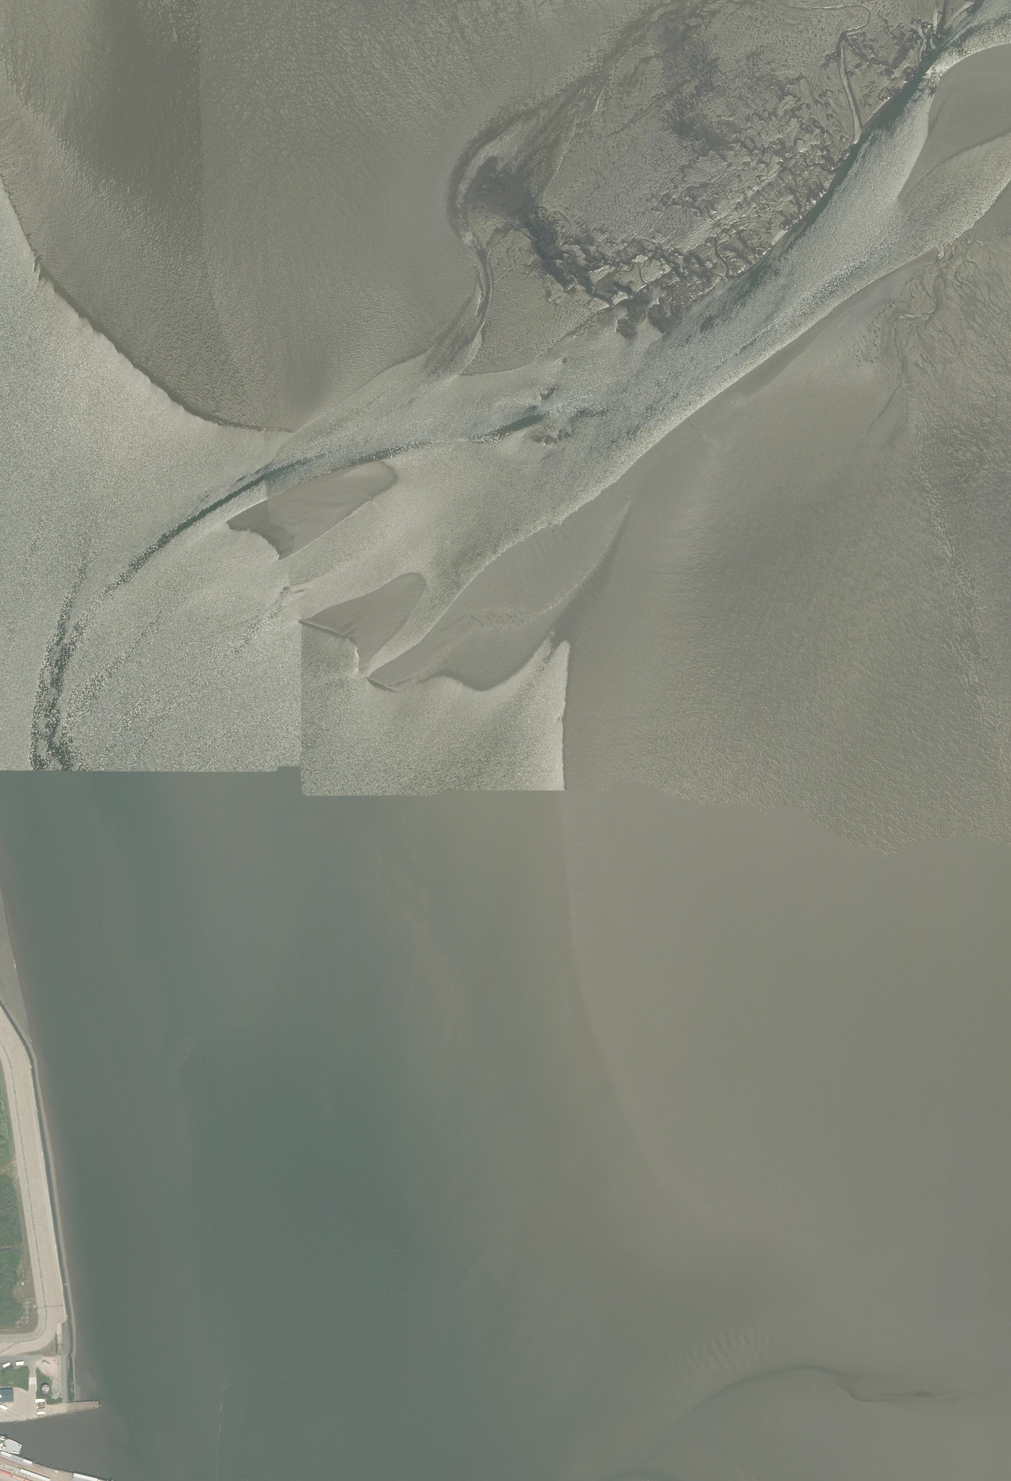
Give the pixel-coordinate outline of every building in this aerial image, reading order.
[(1,1406),(16,1405),(15,1391),(0,1392),(0,1409),(1,1406)] [(2,1452),(0,1456),(31,1467),(33,1462),(2,1452)] [(19,1475),(35,1480),(50,1480),(21,1471),(19,1475)]
